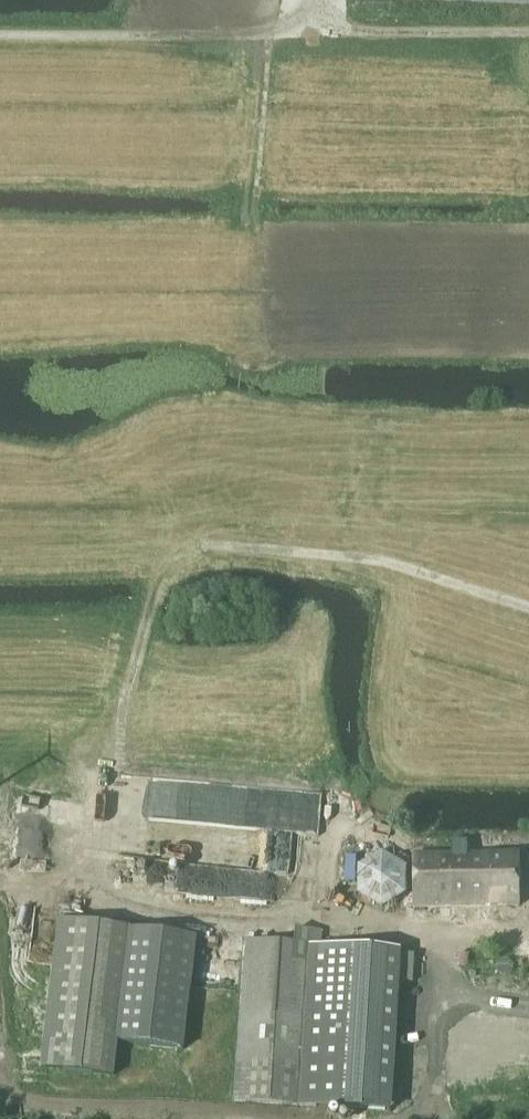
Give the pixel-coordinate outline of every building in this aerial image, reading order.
[(451,857),(413,857),(413,908),(519,907),(518,856),(494,856),(469,857),(467,857),(467,842),(451,843),(451,857)] [(407,871),(384,856),(359,869),(358,896),(381,911),(406,898),(407,871)] [(58,922),(40,1069),(114,1078),(118,1043),(183,1051),(189,1006),(196,939),(124,931),(58,922)] [(236,1069),(234,1103),(388,1113),(398,952),(315,947),(244,942),(236,1069)]
